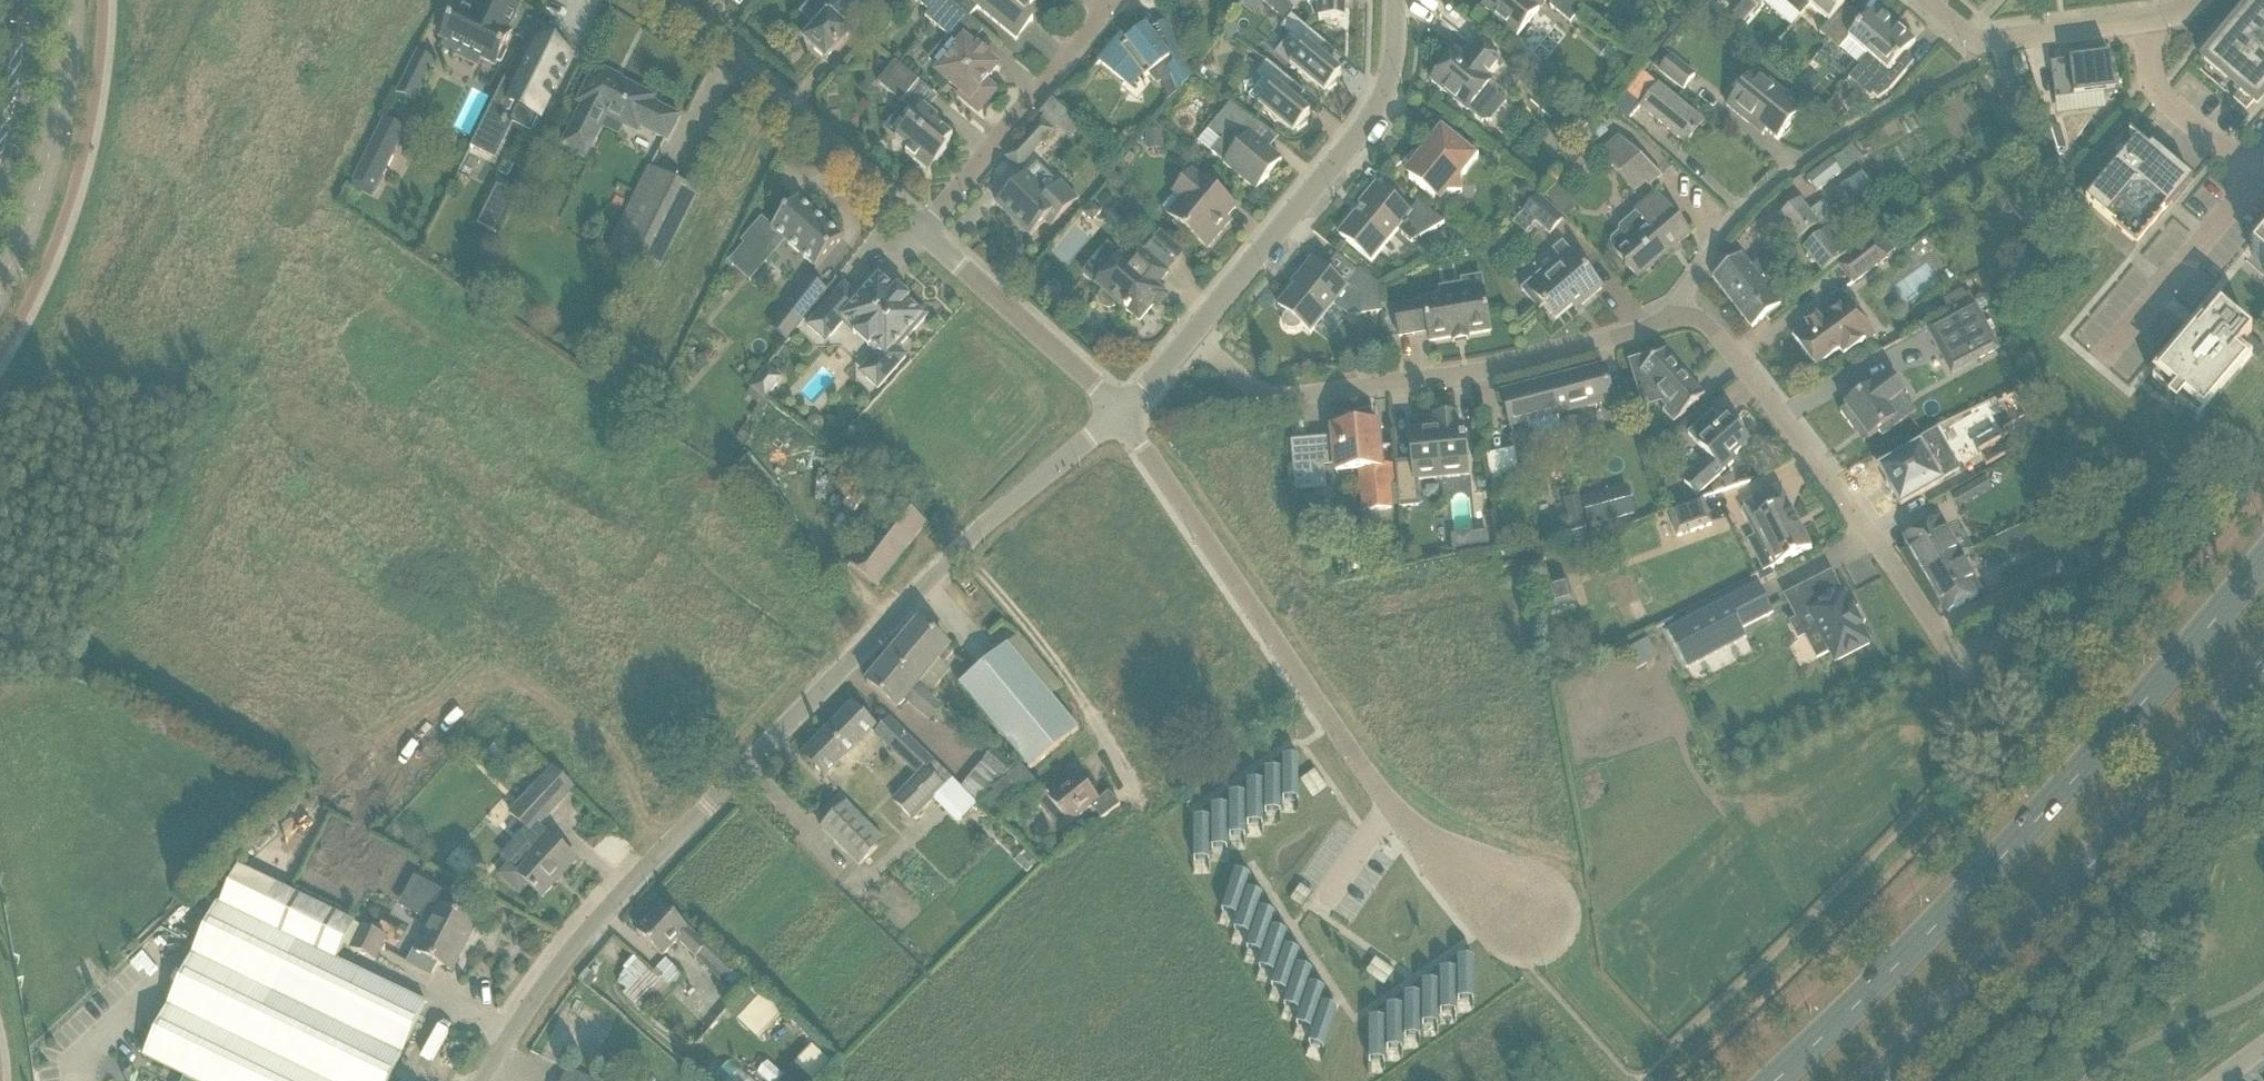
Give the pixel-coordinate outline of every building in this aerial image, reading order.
[(440,40),(443,42),(481,60),(495,68),(499,61),(501,62),(507,50),(504,48),(511,33),(508,31),(519,8),(514,6),(516,2),(511,0),(475,0),(469,12),(458,6),(452,17),(452,16),(446,28),(440,40)] [(862,0),(812,0),(801,13),(816,27),(804,41),(826,61),(851,33),(841,24),(862,0)] [(929,12),(924,17),(959,46),(937,73),(959,91),(956,94),(978,113),(997,90),(986,81),(997,67),(985,57),(987,55),(969,41),(972,37),(967,33),(974,24),(982,30),(982,29),(969,18),(947,0),(915,0),(929,12)] [(969,18),(978,8),(1016,40),(1033,19),(1026,14),(1037,0),(947,0),(969,18)] [(1242,3),(1253,12),(1262,2),(1260,0),(1244,0),(1242,3)] [(1262,2),(1273,10),(1281,0),(1263,0),(1262,1),(1262,2)] [(1308,3),(1319,3),(1318,21),(1322,21),(1335,26),(1339,22),(1344,22),(1345,0),(1308,0),(1308,3)] [(1546,0),(1488,0),(1482,8),(1499,22),(1497,25),(1515,40),(1539,11),(1538,10),(1546,0)] [(1581,9),(1570,0),(1555,0),(1550,6),(1570,23),(1581,9)] [(1800,16),(1809,6),(1814,0),(1781,0),(1800,16)] [(1848,0),(1814,0),(1809,6),(1828,22),(1819,33),(1829,41),(1847,20),(1838,12),(1848,0)] [(2203,60),(2239,90),(2232,98),(2246,110),(2253,102),(2256,105),(2263,96),(2263,0),(2254,0),(2229,30),(2218,43),(2215,43),(2211,45),(2209,48),(2208,51),(2208,54),(2203,60)] [(1286,20),(1294,10),(1284,2),(1276,12),(1286,20)] [(1181,28),(1193,16),(1183,6),(1171,18),(1181,28)] [(1858,66),(1896,24),(1876,7),(1857,29),(1847,20),(1829,41),(1858,66)] [(1339,84),(1338,79),(1341,75),(1314,52),(1323,41),(1291,15),(1281,27),(1297,40),(1281,58),(1300,74),(1306,83),(1310,82),(1325,95),(1327,92),(1339,84)] [(1896,24),(1858,66),(1871,78),(1877,83),(1871,90),(1880,97),(1888,92),(1906,71),(1897,63),(1902,56),(1903,55),(1915,41),(1896,24)] [(1126,29),(1099,61),(1101,62),(1117,75),(1128,84),(1139,70),(1145,77),(1148,74),(1156,85),(1160,83),(1161,83),(1171,78),(1167,68),(1172,62),(1174,60),(1172,56),(1169,58),(1146,28),(1134,38),(1126,31),(1127,30),(1126,29)] [(473,145),(491,154),(505,126),(508,122),(507,121),(516,104),(539,116),(569,56),(539,41),(516,85),(504,79),(471,147),(472,148),(473,145)] [(1489,82),(1502,67),(1474,45),(1462,60),(1455,54),(1431,83),(1481,123),(1491,122),(1505,104),(1504,93),(1489,82)] [(415,103),(436,61),(416,51),(395,94),(415,103)] [(1671,55),(1669,57),(1663,52),(1653,65),(1659,70),(1658,72),(1683,91),(1696,74),(1671,55)] [(2110,56),(2050,63),(2055,100),(2115,92),(2110,56)] [(909,93),(919,81),(895,61),(877,83),(916,114),(895,139),(909,150),(905,154),(928,173),(947,151),(943,148),(953,136),(935,121),(938,117),(909,93)] [(1307,125),(1307,119),(1310,115),(1282,92),(1291,81),(1267,61),(1257,72),(1264,78),(1248,97),(1259,106),(1269,115),(1275,123),(1279,123),(1293,135),(1296,132),(1307,125)] [(613,76),(614,74),(604,69),(599,81),(590,76),(576,104),(578,106),(559,147),(588,160),(602,128),(619,137),(624,128),(639,135),(642,128),(668,141),(680,116),(653,103),(656,97),(613,76)] [(1786,95),(1768,81),(1754,69),(1726,105),(1748,123),(1751,119),(1778,140),(1800,113),(1782,99),(1786,95)] [(1807,72),(1798,82),(1811,93),(1820,83),(1807,72)] [(1685,143),(1703,121),(1658,84),(1640,106),(1685,143)] [(1834,97),(1825,108),(1835,117),(1841,110),(1841,103),(1834,97)] [(1246,130),(1253,119),(1231,103),(1199,142),(1224,163),(1223,163),(1256,191),(1282,160),(1246,130)] [(1042,119),(1023,139),(1036,151),(1054,132),(1042,119)] [(1441,127),(1439,129),(1431,123),(1422,135),(1430,141),(1418,155),(1420,156),(1422,152),(1427,156),(1409,178),(1433,198),(1441,188),(1448,194),(1462,193),(1461,179),(1478,157),(1441,127)] [(382,124),(352,184),(374,195),(404,135),(382,124)] [(2152,151),(2152,152),(2130,134),(2129,135),(2136,141),(2086,201),(2136,244),(2188,183),(2153,153),(2153,152),(2152,151)] [(1115,136),(1110,141),(1119,149),(1126,141),(1122,136),(1115,136)] [(1649,186),(1661,176),(1619,137),(1600,153),(1629,188),(1642,177),(1649,186)] [(1583,138),(1556,173),(1571,184),(1597,149),(1592,145),(1583,138)] [(1831,161),(1807,180),(1816,192),(1841,173),(1831,161)] [(1060,182),(1059,184),(1037,162),(997,203),(1031,236),(1045,222),(1051,228),(1078,200),(1060,182)] [(657,273),(698,191),(650,167),(609,249),(657,273)] [(1199,178),(1199,179),(1192,173),(1174,194),(1180,199),(1167,215),(1208,249),(1230,222),(1226,219),(1236,208),(1199,178)] [(1840,186),(1844,196),(1870,183),(1865,173),(1840,186)] [(1529,202),(1539,191),(1521,175),(1518,178),(1523,183),(1516,191),(1529,202)] [(1418,202),(1410,212),(1375,184),(1358,204),(1361,206),(1338,234),(1371,261),(1397,231),(1411,243),(1445,223),(1418,202)] [(498,187),(479,225),(496,234),(498,235),(517,196),(515,195),(498,187)] [(1637,279),(1691,233),(1657,193),(1635,212),(1636,214),(1620,227),(1620,232),(1610,239),(1610,247),(1637,279)] [(1538,195),(1524,211),(1549,234),(1563,218),(1538,195)] [(1800,199),(1778,216),(1792,233),(1798,241),(1820,224),(1832,215),(1834,213),(1830,209),(1824,201),(1809,212),(1800,199)] [(745,245),(732,260),(747,273),(769,248),(779,236),(813,265),(816,268),(817,268),(843,238),(798,200),(773,228),(762,219),(751,232),(742,242),(745,245)] [(1856,246),(1841,227),(1836,221),(1824,230),(1802,248),(1822,273),(1856,246)] [(1872,237),(1835,266),(1851,286),(1887,257),(1872,237)] [(2252,255),(2263,265),(2263,240),(2252,255)] [(1577,312),(1604,291),(1566,243),(1557,251),(1566,263),(1548,277),(1544,272),(1523,289),(1540,310),(1545,306),(1557,321),(1574,308),(1577,312)] [(1107,245),(1082,274),(1097,286),(1103,291),(1100,295),(1100,300),(1101,305),(1105,308),(1110,308),(1114,307),(1117,303),(1139,322),(1152,306),(1153,305),(1157,309),(1168,296),(1160,289),(1159,289),(1156,286),(1168,273),(1167,272),(1142,251),(1136,246),(1125,260),(1121,257),(1107,245)] [(1731,301),(1778,264),(1769,252),(1750,266),(1741,255),(1713,277),(1731,301)] [(1302,276),(1277,305),(1286,312),(1285,312),(1285,313),(1285,314),(1284,314),(1284,315),(1284,316),(1283,316),(1283,317),(1283,318),(1283,319),(1283,320),(1283,321),(1283,322),(1284,322),(1284,323),(1284,324),(1285,324),(1285,325),(1285,326),(1286,326),(1286,327),(1287,327),(1287,328),(1288,328),(1289,328),(1289,329),(1290,329),(1291,329),(1291,330),(1292,330),(1293,330),(1294,330),(1295,330),(1296,330),(1297,330),(1297,329),(1298,329),(1299,329),(1300,328),(1301,328),(1301,327),(1302,327),(1302,326),(1303,326),(1311,333),(1337,300),(1356,316),(1382,312),(1378,284),(1360,269),(1346,286),(1312,258),(1299,274),(1302,276)] [(1768,288),(1786,275),(1778,264),(1731,301),(1752,328),(1781,305),(1768,288)] [(898,288),(897,288),(879,272),(857,296),(844,285),(808,326),(820,337),(831,336),(854,311),(888,342),(865,367),(865,378),(878,389),(907,357),(898,349),(928,315),(910,299),(898,288)] [(785,309),(801,321),(826,290),(810,277),(785,309)] [(1486,288),(1483,288),(1481,277),(1461,279),(1461,286),(1439,289),(1440,294),(1424,296),(1425,299),(1396,303),(1400,332),(1429,328),(1430,338),(1491,330),(1486,288)] [(1966,307),(1967,295),(1964,290),(1943,301),(1950,315),(1966,307)] [(1844,356),(1874,333),(1843,293),(1821,310),(1822,311),(1805,324),(1806,325),(1792,336),(1816,368),(1840,350),(1844,356)] [(1974,303),(1927,328),(1929,332),(1945,362),(1968,349),(1975,363),(1999,350),(1976,307),(1974,303)] [(2241,346),(2251,334),(2220,307),(2209,319),(2206,317),(2152,381),(2171,396),(2167,400),(2176,408),(2179,403),(2198,419),(2252,355),(2241,346)] [(789,337),(801,321),(785,309),(773,325),(789,337)] [(1662,411),(1673,424),(1680,417),(1704,396),(1664,351),(1651,362),(1649,357),(1644,359),(1644,358),(1631,363),(1640,392),(1641,392),(1642,397),(1658,392),(1661,396),(1669,405),(1662,411)] [(766,402),(783,378),(767,366),(749,389),(766,402)] [(1557,415),(1614,400),(1605,366),(1549,381),(1557,415)] [(1888,375),(1840,411),(1855,431),(1856,430),(1860,427),(1861,429),(1868,439),(1878,431),(1882,437),(1916,412),(1888,375)] [(1528,422),(1557,415),(1549,381),(1502,393),(1523,474),(1540,470),(1528,422)] [(2006,434),(1977,451),(1986,466),(2038,436),(2015,396),(2000,404),(2011,424),(2002,429),(2006,434)] [(1688,434),(1711,459),(1686,481),(1698,494),(1733,463),(1730,459),(1747,445),(1727,422),(1724,425),(1712,413),(1688,434)] [(1463,426),(1458,427),(1457,415),(1434,417),(1435,429),(1410,431),(1413,464),(1395,465),(1399,507),(1418,505),(1416,480),(1467,475),(1464,443),(1465,443),(1465,437),(1464,438),(1463,426)] [(1582,417),(1559,423),(1562,435),(1565,446),(1588,439),(1582,417)] [(1392,466),(1382,467),(1378,425),(1348,427),(1348,425),(1332,426),(1332,429),(1336,473),(1366,470),(1369,510),(1391,508),(1389,484),(1394,484),(1392,466)] [(1940,482),(1940,481),(1960,470),(1937,430),(1915,442),(1918,447),(1880,469),(1887,482),(1885,483),(1891,494),(1893,492),(1900,505),(1940,482)] [(1292,443),(1294,469),(1311,467),(1309,442),(1292,443)] [(1733,476),(1722,480),(1725,488),(1736,485),(1733,476)] [(1952,496),(1958,508),(1991,489),(1985,477),(1952,496)] [(1758,497),(1744,504),(1746,508),(1776,566),(1810,549),(1811,549),(1779,485),(1778,485),(1778,487),(1758,497)] [(1596,494),(1581,498),(1588,526),(1634,514),(1627,486),(1596,494)] [(1702,498),(1668,511),(1677,536),(1711,524),(1702,498)] [(926,523),(909,510),(898,502),(881,525),(865,514),(851,532),(866,544),(850,566),(878,587),(926,523)] [(1926,575),(1960,556),(1939,519),(1905,538),(1926,575)] [(1590,539),(1589,534),(1586,522),(1562,528),(1566,545),(1590,539)] [(1488,532),(1469,534),(1471,553),(1490,551),(1488,532)] [(1948,613),(1982,593),(1960,556),(1926,575),(1948,613)] [(2006,612),(2068,584),(2057,560),(1996,588),(2006,612)] [(1566,582),(1546,588),(1553,612),(1574,605),(1566,582)] [(1759,584),(1667,631),(1682,661),(1687,668),(1746,638),(1742,629),(1773,613),(1759,584)] [(1830,652),(1835,662),(1870,644),(1844,594),(1817,607),(1806,586),(1785,596),(1797,620),(1810,613),(1818,629),(1805,636),(1817,659),(1830,652)] [(954,651),(936,636),(919,622),(887,660),(917,685),(918,685),(942,706),(944,704),(922,684),(941,663),(943,665),(954,651)] [(1001,650),(959,685),(1030,770),(1061,744),(1078,729),(1051,697),(1007,645),(1001,650)] [(918,685),(917,685),(887,660),(867,684),(899,711),(906,702),(928,722),(942,706),(918,685)] [(877,728),(868,720),(853,704),(802,755),(826,778),(877,728)] [(890,719),(874,734),(880,740),(916,777),(892,800),(913,822),(934,801),(955,781),(937,763),(936,763),(935,764),(900,728),(890,719)] [(1012,767),(994,752),(992,750),(982,762),(1002,779),(1012,767)] [(1177,809),(1114,867),(1149,904),(1150,905),(1165,922),(1166,923),(1177,934),(1252,865),(1308,925),(1340,895),(1332,886),(1367,853),(1284,764),(1204,838),(1177,809)] [(1061,832),(1099,800),(1078,774),(1049,798),(1042,789),(1021,806),(1031,818),(1041,809),(1061,832)] [(539,827),(560,805),(537,783),(509,814),(526,830),(519,838),(527,844),(498,875),(519,895),(528,885),(542,898),(553,887),(551,881),(559,873),(562,877),(576,861),(548,834),(548,835),(539,827)] [(859,868),(886,840),(846,801),(819,829),(859,868)] [(186,1080),(390,1080),(427,1003),(336,960),(355,922),(250,872),(232,910),(220,904),(145,1060),(186,1080)] [(388,952),(387,953),(431,977),(432,975),(430,974),(436,963),(451,971),(475,924),(459,916),(465,904),(414,877),(404,899),(434,915),(430,923),(409,963),(388,952)] [(690,931),(679,921),(662,905),(637,932),(664,958),(678,943),(706,970),(710,966),(726,981),(738,968),(709,941),(706,944),(691,930),(690,931)] [(375,959),(388,936),(364,923),(352,947),(375,959)] [(1362,982),(1439,1066),(1423,1080),(1499,1080),(1466,1045),(1480,1032),(1400,947),(1362,982)] [(624,995),(675,995),(675,962),(624,962),(624,995)] [(763,991),(755,999),(745,989),(726,1010),(737,1020),(755,1000),(779,1022),(787,1013),(763,991)] [(439,1023),(420,1057),(431,1063),(450,1029),(439,1023)] [(732,1058),(719,1073),(728,1080),(756,1080),(732,1058)] [(587,1078),(567,1069),(562,1080),(593,1080),(587,1078)] [(820,1079),(810,1070),(802,1080),(819,1080),(820,1079)]
